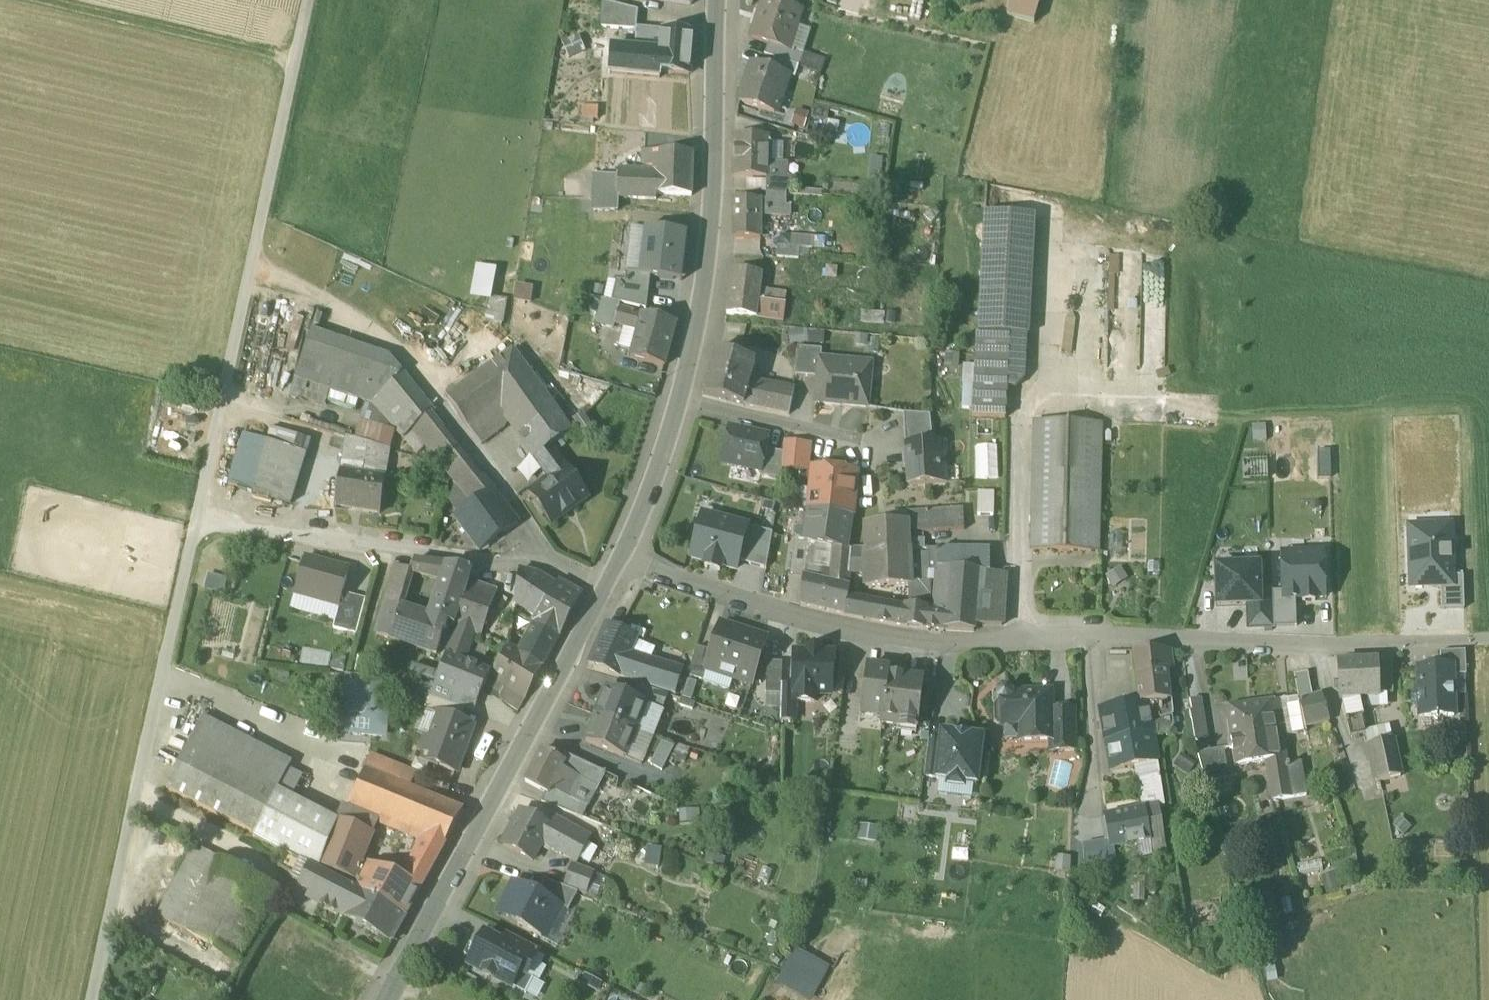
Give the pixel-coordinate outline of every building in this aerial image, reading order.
[(789,49),(797,25),(801,12),(766,0),(763,0),(751,37),(768,43),(789,49)] [(1034,24),(1041,0),(1012,0),(1007,16),(1034,24)] [(601,29),(636,31),(638,11),(604,2),(601,29)] [(810,30),(797,25),(789,49),(802,54),(810,30)] [(646,44),(659,45),(660,30),(647,29),(646,44)] [(691,32),(660,30),(659,45),(658,53),(657,70),(688,74),(691,32)] [(578,36),(562,43),(568,59),(585,53),(578,36)] [(640,43),(639,51),(658,53),(659,45),(646,44),(640,43)] [(764,55),(774,58),(798,66),(802,54),(789,49),(768,43),(764,55)] [(656,76),(657,70),(658,53),(639,51),(611,49),(609,72),(656,76)] [(823,61),(802,54),(798,66),(820,73),(823,61)] [(794,78),(798,66),(774,58),(770,69),(789,75),(789,76),(794,78)] [(738,101),(774,113),(781,90),(784,91),(789,76),(789,75),(770,69),(751,63),(738,101)] [(781,90),(774,113),(776,114),(784,91),(781,90)] [(581,119),(595,120),(596,106),(582,105),(581,119)] [(809,113),(796,110),(791,126),(804,130),(809,113)] [(766,177),(768,177),(768,163),(769,143),(769,137),(734,137),(734,176),(766,177)] [(783,143),(769,143),(768,163),(783,163),(783,143)] [(617,198),(643,199),(655,200),(656,195),(691,196),(693,153),(643,151),(642,172),(618,171),(617,178),(617,198)] [(883,160),(870,159),(867,184),(881,185),(883,160)] [(766,194),(786,195),(786,177),(787,163),(783,163),(768,163),(768,177),(766,177),(766,180),(766,194)] [(593,211),(617,212),(617,198),(617,178),(595,176),(593,211)] [(797,177),(786,177),(786,195),(796,196),(797,177)] [(766,194),(766,180),(746,180),(746,192),(766,194)] [(880,202),(881,185),(867,184),(864,184),(863,200),(880,202)] [(766,194),(765,202),(777,202),(784,202),(786,202),(786,195),(766,194)] [(759,238),(759,217),(759,202),(734,201),(733,237),(759,238)] [(777,209),(777,202),(765,202),(759,202),(759,217),(781,217),(782,212),(777,212),(777,209)] [(984,214),(978,334),(1027,337),(1028,337),(1034,217),(984,214)] [(630,227),(625,272),(639,274),(645,228),(630,227)] [(683,261),(686,233),(645,228),(639,274),(639,276),(650,277),(673,280),(675,259),(683,261)] [(797,235),(796,247),(810,248),(823,249),(824,237),(797,235)] [(809,261),(810,248),(796,247),(783,247),(782,259),(809,261)] [(683,261),(675,259),(673,280),(681,281),(683,261)] [(491,298),(496,269),(475,266),(470,298),(487,301),(488,297),(491,298)] [(727,316),(756,320),(758,303),(760,289),(762,274),(733,271),(727,316)] [(639,276),(639,274),(625,272),(624,282),(616,281),(615,283),(611,302),(620,304),(646,310),(650,277),(639,276)] [(611,302),(615,283),(608,281),(603,301),(611,302)] [(517,287),(515,301),(529,303),(531,289),(517,287)] [(785,293),(760,289),(758,303),(783,306),(785,293)] [(483,325),(501,328),(506,300),(491,298),(488,297),(487,301),(483,325)] [(595,323),(613,328),(614,324),(618,309),(620,304),(611,302),(603,301),(601,300),(595,323)] [(756,320),(781,323),(783,306),(758,303),(756,320)] [(624,326),(637,330),(641,315),(618,309),(614,324),(624,326)] [(884,314),(860,313),(860,325),(884,326),(884,314)] [(630,357),(664,366),(675,324),(641,315),(637,330),(632,351),(630,357)] [(637,330),(624,326),(618,348),(632,351),(637,330)] [(365,404),(372,406),(402,373),(388,357),(311,331),(295,380),(330,392),(365,404)] [(823,346),(824,332),(806,331),(788,333),(790,347),(805,345),(823,346)] [(1025,378),(1027,337),(978,334),(977,355),(976,355),(975,366),(973,386),(972,409),(972,417),(1005,419),(1007,388),(1015,389),(1025,378)] [(794,376),(818,378),(820,360),(821,360),(822,351),(797,348),(794,376)] [(508,420),(536,458),(551,447),(564,438),(572,432),(514,351),(446,398),(467,429),(498,406),(508,420)] [(702,395),(743,406),(749,382),(755,362),(714,352),(714,354),(713,357),(703,393),(702,395)] [(959,355),(945,354),(944,367),(959,368),(959,355)] [(816,403),(866,408),(868,383),(862,383),(864,364),(821,360),(820,360),(818,378),(816,403)] [(973,386),(975,366),(964,365),(963,386),(973,386)] [(431,410),(402,373),(372,406),(395,430),(403,440),(413,430),(429,412),(431,410)] [(330,392),(295,380),(289,395),(324,407),(330,392)] [(743,406),(788,416),(794,392),(749,382),(743,406)] [(961,409),(972,409),(973,386),(963,386),(961,409)] [(372,406),(365,404),(359,423),(394,434),(395,430),(372,406)] [(467,429),(480,445),(505,427),(508,420),(498,406),(467,429)] [(483,479),(429,412),(413,430),(425,446),(441,467),(453,481),(463,494),(483,479)] [(905,414),(907,444),(931,443),(930,415),(905,414)] [(592,429),(583,415),(572,422),(582,436),(592,429)] [(354,440),(390,451),(394,434),(359,423),(354,440)] [(1033,552),(1098,553),(1100,425),(1035,424),(1033,552)] [(1266,425),(1252,426),(1252,442),(1267,442),(1266,425)] [(760,471),(761,471),(765,450),(768,438),(729,429),(721,463),(760,471)] [(403,440),(417,455),(425,446),(413,430),(403,440)] [(272,432),(268,445),(285,450),(289,437),(272,432)] [(309,444),(289,437),(285,450),(305,456),(309,444)] [(340,473),(385,480),(390,451),(354,440),(346,438),(340,473)] [(259,475),(268,445),(249,439),(233,490),(291,507),(296,486),(259,475)] [(907,444),(909,482),(938,481),(937,464),(944,464),(943,442),(931,443),(907,444)] [(259,475),(296,486),(305,456),(285,450),(268,445),(259,475)] [(784,445),(783,454),(782,468),(806,471),(808,447),(784,445)] [(529,493),(551,524),(587,497),(551,447),(536,458),(550,477),(529,493)] [(781,478),(782,468),(783,454),(765,450),(761,471),(760,471),(760,475),(781,478)] [(811,469),(806,510),(851,516),(855,517),(859,470),(811,469)] [(362,511),(379,514),(385,480),(340,473),(335,504),(362,508),(362,511)] [(464,496),(473,506),(493,492),(495,492),(484,478),(483,479),(463,494),(464,496)] [(976,515),(993,516),(994,492),(977,491),(976,515)] [(456,518),(479,550),(516,523),(493,492),(473,506),(460,516),(456,518)] [(452,505),(460,516),(473,506),(464,496),(452,505)] [(846,550),(851,516),(806,510),(802,539),(802,541),(812,543),(830,547),(846,550)] [(930,527),(930,531),(965,529),(965,510),(930,512),(930,521),(930,527)] [(930,521),(930,512),(907,513),(907,523),(908,530),(930,531),(930,527),(930,521)] [(721,566),(736,570),(738,562),(747,527),(702,515),(691,558),(705,562),(704,567),(719,571),(721,566)] [(862,526),(864,552),(864,553),(909,549),(908,541),(908,530),(907,523),(862,526)] [(772,533),(747,527),(738,562),(765,569),(772,533)] [(1410,532),(1411,588),(1440,587),(1451,587),(1451,577),(1449,528),(1424,529),(1424,532),(1410,532)] [(802,579),(807,579),(812,543),(802,541),(802,539),(795,539),(790,574),(803,576),(802,579)] [(807,579),(828,583),(830,547),(812,543),(807,579)] [(828,583),(848,587),(849,572),(850,566),(851,551),(846,550),(830,547),(828,583)] [(865,587),(908,585),(911,584),(910,554),(910,549),(909,549),(864,553),(864,552),(852,551),(850,566),(850,572),(864,572),(865,587)] [(926,554),(910,554),(911,584),(908,585),(908,602),(930,601),(928,573),(936,572),(938,549),(925,549),(926,554)] [(939,549),(937,569),(979,573),(989,574),(989,550),(939,549)] [(1283,592),(1283,599),(1295,599),(1302,599),(1302,602),(1314,602),(1314,599),(1323,598),(1322,554),(1282,555),(1283,592)] [(348,570),(305,558),(295,594),(338,606),(342,594),(348,570)] [(409,573),(439,581),(445,566),(413,561),(410,572),(409,573)] [(1217,606),(1248,605),(1259,605),(1259,592),(1258,567),(1247,567),(1247,563),(1227,564),(1227,568),(1216,568),(1217,606)] [(446,624),(453,626),(460,608),(468,582),(471,570),(445,566),(439,581),(427,616),(426,619),(446,624)] [(384,603),(399,607),(409,573),(410,572),(395,567),(384,603)] [(1127,578),(1120,568),(1105,578),(1112,588),(1127,578)] [(975,633),(975,627),(979,573),(937,569),(937,572),(936,572),(935,590),(947,591),(945,613),(944,630),(975,633)] [(513,602),(534,616),(555,586),(536,574),(518,570),(513,602)] [(989,574),(979,573),(975,627),(1002,627),(1003,615),(1005,575),(989,574)] [(227,579),(208,574),(203,590),(222,595),(227,579)] [(1463,577),(1451,577),(1451,587),(1440,587),(1441,611),(1464,610),(1463,577)] [(799,605),(844,615),(846,600),(848,587),(828,583),(807,579),(802,579),(799,605)] [(496,591),(468,582),(460,608),(453,626),(456,627),(471,633),(479,636),(496,591)] [(558,582),(555,586),(534,616),(531,621),(534,624),(556,639),(580,594),(558,582)] [(1259,605),(1248,605),(1248,629),(1272,628),(1271,592),(1259,592),(1259,605)] [(1283,592),(1271,592),(1272,628),(1296,627),(1295,599),(1283,599),(1283,592)] [(338,606),(295,594),(290,612),(334,623),(338,606)] [(365,600),(342,594),(338,606),(334,623),(332,628),(356,635),(365,600)] [(844,615),(861,618),(864,603),(847,600),(844,615)] [(375,636),(415,649),(426,619),(427,616),(399,607),(384,603),(375,636)] [(861,618),(873,621),(875,608),(877,606),(864,603),(861,618)] [(945,613),(877,606),(875,608),(873,621),(893,625),(944,630),(945,613)] [(446,624),(426,619),(415,649),(435,656),(438,647),(440,642),(443,643),(444,639),(441,638),(446,624)] [(529,660),(541,667),(556,639),(534,624),(524,641),(509,633),(506,647),(529,660)] [(732,681),(750,686),(765,639),(718,624),(709,652),(706,664),(707,664),(734,673),(732,681)] [(589,662),(621,676),(629,658),(633,647),(637,639),(606,625),(589,662)] [(459,662),(471,633),(456,627),(445,656),(459,662)] [(506,647),(495,671),(490,680),(503,688),(523,700),(541,667),(529,660),(506,647)] [(633,647),(629,658),(648,665),(650,660),(652,653),(633,647)] [(700,681),(703,682),(706,672),(707,664),(706,664),(709,652),(696,648),(687,677),(700,681)] [(794,702),(814,703),(814,695),(830,695),(830,691),(830,674),(832,674),(833,655),(833,654),(820,654),(820,650),(807,649),(807,653),(794,653),(794,685),(793,702),(794,702)] [(1132,652),(1134,664),(1145,663),(1145,652),(1132,652)] [(1134,664),(1137,694),(1141,693),(1142,704),(1147,703),(1170,701),(1167,671),(1173,670),(1171,652),(1145,652),(1145,663),(1134,664)] [(1452,668),(1452,676),(1464,676),(1466,676),(1465,652),(1440,653),(1440,669),(1452,668)] [(830,691),(843,693),(847,657),(833,655),(832,674),(830,674),(830,691)] [(490,674),(459,662),(445,656),(438,674),(435,683),(434,685),(463,697),(477,702),(486,683),(488,678),(490,674)] [(641,684),(648,665),(629,658),(621,676),(641,684)] [(641,684),(674,694),(682,670),(672,666),(673,662),(668,661),(667,665),(650,660),(648,665),(641,684)] [(1376,661),(1378,695),(1386,694),(1392,694),(1393,694),(1391,660),(1390,661),(1376,661)] [(1364,734),(1360,717),(1358,708),(1362,708),(1367,702),(1369,700),(1378,700),(1378,695),(1376,661),(1335,664),(1339,701),(1341,714),(1341,718),(1342,718),(1343,718),(1348,737),(1364,734)] [(765,694),(781,694),(782,685),(782,662),(767,662),(765,694)] [(707,664),(706,672),(732,681),(734,673),(707,664)] [(435,683),(438,674),(412,666),(409,675),(435,683)] [(880,723),(917,728),(923,680),(888,676),(889,670),(866,667),(860,715),(881,718),(880,723)] [(1433,717),(1437,721),(1440,717),(1454,716),(1453,697),(1452,676),(1452,668),(1440,669),(1418,670),(1419,694),(1410,694),(1411,706),(1419,706),(1420,718),(1433,717)] [(729,691),(732,681),(706,672),(703,682),(729,691)] [(1465,697),(1464,676),(1452,676),(1453,697),(1465,697)] [(349,735),(382,737),(384,711),(387,711),(390,681),(389,681),(346,677),(345,677),(344,698),(351,699),(349,735)] [(486,683),(499,694),(503,688),(490,680),(488,678),(486,683)] [(1295,681),(1300,701),(1314,697),(1309,678),(1295,681)] [(415,693),(427,698),(430,687),(419,683),(415,693)] [(430,687),(427,698),(422,710),(437,716),(438,713),(454,719),(459,708),(473,713),(477,702),(463,697),(434,685),(432,684),(430,687)] [(781,721),(794,721),(794,702),(793,702),(794,685),(782,685),(781,694),(781,709),(781,721)] [(499,696),(518,711),(523,700),(503,688),(499,694),(499,696)] [(607,688),(596,715),(635,731),(646,704),(641,702),(607,688)] [(641,702),(646,704),(635,731),(652,738),(662,711),(669,695),(646,688),(641,702)] [(1051,712),(1051,705),(1043,705),(1037,701),(1037,692),(1011,693),(1006,689),(1001,689),(996,693),(997,699),(1001,704),(1001,707),(993,707),(993,724),(997,727),(1004,727),(1018,727),(1018,741),(1050,740),(1052,740),(1051,712)] [(1050,692),(1037,692),(1037,701),(1043,705),(1051,705),(1050,692)] [(411,706),(422,710),(427,698),(415,693),(411,706)] [(781,694),(765,694),(765,708),(781,709),(781,694)] [(1387,709),(1386,694),(1378,695),(1378,700),(1369,700),(1367,702),(1367,709),(1387,709)] [(1314,697),(1300,701),(1306,727),(1327,722),(1321,695),(1314,697)] [(1190,711),(1190,719),(1203,717),(1200,699),(1188,700),(1190,711)] [(1171,701),(1170,701),(1147,703),(1152,738),(1168,735),(1172,727),(1171,716),(1173,716),(1171,701)] [(1294,732),(1306,727),(1300,701),(1277,702),(1284,735),(1294,732)] [(1277,702),(1248,706),(1252,735),(1253,741),(1281,736),(1284,735),(1277,702)] [(1100,711),(1105,742),(1138,735),(1139,740),(1152,738),(1147,703),(1142,704),(1138,705),(1100,711)] [(1224,709),(1230,741),(1252,735),(1248,706),(1224,709)] [(437,716),(422,710),(414,732),(429,737),(437,716)] [(1050,740),(1051,751),(1074,750),(1073,711),(1051,712),(1052,740),(1050,740)] [(437,767),(455,773),(472,725),(454,719),(438,713),(437,716),(429,737),(423,756),(439,761),(437,767)] [(585,740),(625,756),(635,731),(596,715),(585,740)] [(1207,742),(1203,717),(1190,719),(1192,727),(1195,744),(1207,742)] [(202,718),(188,745),(277,791),(288,770),(291,764),(202,718)] [(1004,741),(1018,741),(1018,727),(1004,727),(1004,741)] [(1364,734),(1367,745),(1393,740),(1391,728),(1364,734)] [(652,738),(635,731),(625,756),(641,763),(652,738)] [(981,739),(941,734),(940,742),(936,778),(936,780),(976,785),(981,739)] [(1155,763),(1152,738),(1139,740),(1138,735),(1105,742),(1110,771),(1132,767),(1155,763)] [(1253,741),(1252,735),(1230,741),(1235,768),(1265,763),(1266,769),(1286,765),(1281,736),(1253,741)] [(1401,777),(1396,755),(1393,740),(1367,745),(1370,761),(1375,783),(1401,777)] [(940,742),(927,741),(923,776),(936,778),(940,742)] [(651,765),(661,770),(674,747),(661,742),(651,765)] [(254,835),(277,791),(188,745),(165,790),(254,835)] [(1198,754),(1205,782),(1228,779),(1223,749),(1198,754)] [(547,794),(551,788),(564,762),(563,761),(542,750),(525,782),(545,793),(547,794)] [(566,755),(563,761),(564,762),(551,788),(587,807),(605,773),(566,755)] [(421,761),(437,767),(439,761),(423,756),(421,761)] [(364,770),(408,788),(413,775),(369,757),(364,770)] [(1132,767),(1135,782),(1158,777),(1155,763),(1132,767)] [(1266,769),(1269,784),(1283,781),(1286,800),(1292,799),(1306,796),(1300,763),(1286,765),(1266,769)] [(302,777),(288,770),(277,791),(292,798),(302,777)] [(364,770),(349,807),(379,819),(421,837),(442,846),(462,810),(364,770)] [(1135,782),(1139,799),(1161,794),(1158,777),(1135,782)] [(1270,802),(1286,800),(1283,781),(1269,784),(1267,784),(1270,802)] [(571,814),(582,818),(587,807),(551,788),(547,794),(545,793),(541,803),(571,814)] [(292,798),(277,791),(254,835),(253,836),(312,866),(335,821),(295,800),(292,798)] [(1144,809),(1144,812),(1158,809),(1164,808),(1161,794),(1139,799),(1141,810),(1144,809)] [(342,804),(336,819),(373,834),(379,819),(349,807),(342,804)] [(1111,815),(1117,845),(1139,841),(1149,839),(1150,839),(1144,812),(1144,809),(1141,810),(1111,815)] [(1144,812),(1150,839),(1162,836),(1158,809),(1144,812)] [(699,810),(678,811),(679,824),(699,823),(699,810)] [(534,856),(541,844),(549,829),(547,827),(519,813),(501,846),(530,862),(534,856)] [(571,814),(563,828),(587,841),(597,824),(582,818),(571,814)] [(361,863),(373,834),(336,819),(317,867),(340,876),(358,883),(366,865),(361,863)] [(550,821),(547,827),(549,829),(541,844),(549,848),(575,863),(577,858),(586,843),(587,841),(563,828),(550,821)] [(879,828),(859,825),(857,840),(876,843),(879,828)] [(1165,853),(1162,836),(1150,839),(1149,839),(1152,855),(1165,853)] [(432,866),(442,846),(421,837),(412,856),(432,866)] [(1104,848),(1107,864),(1120,862),(1142,857),(1139,841),(1117,845),(1104,848)] [(598,850),(586,843),(577,858),(589,865),(598,850)] [(541,844),(534,856),(542,861),(549,848),(541,844)] [(157,916),(186,932),(223,862),(195,846),(157,916)] [(726,855),(707,850),(703,863),(722,869),(726,855)] [(292,880),(301,885),(310,867),(293,858),(285,854),(277,868),(293,877),(292,880)] [(1360,872),(1354,854),(1330,861),(1333,870),(1346,865),(1350,875),(1360,872)] [(401,880),(420,887),(432,866),(412,856),(401,880)] [(1070,873),(1070,857),(1055,856),(1054,872),(1070,873)] [(276,891),(223,862),(186,932),(239,961),(276,891)] [(358,883),(355,889),(404,915),(420,887),(401,880),(366,865),(358,883)] [(563,887),(586,896),(594,874),(594,873),(572,865),(563,887)] [(342,918),(355,889),(337,881),(310,867),(301,885),(300,888),(311,893),(307,899),(318,905),(342,918)] [(1335,873),(1320,877),(1325,894),(1340,890),(1335,873)] [(608,880),(594,874),(586,896),(600,901),(608,880)] [(340,876),(337,881),(355,889),(358,883),(340,876)] [(562,908),(568,911),(577,893),(543,880),(537,893),(563,907),(562,908)] [(517,926),(540,938),(549,922),(554,924),(562,908),(563,907),(537,893),(516,883),(513,889),(509,887),(498,908),(520,920),(517,926)] [(390,942),(404,915),(355,889),(342,918),(390,942)] [(494,914),(517,926),(520,920),(498,908),(494,914)] [(554,924),(546,941),(557,946),(573,914),(568,911),(562,908),(554,924)] [(549,922),(540,938),(546,941),(554,924),(549,922)] [(502,945),(534,962),(538,954),(539,951),(507,934),(502,945)] [(512,987),(525,994),(533,980),(526,976),(534,962),(502,945),(484,936),(469,965),(511,988),(512,987)] [(794,948),(775,983),(806,999),(814,999),(831,968),(794,948)] [(544,959),(538,954),(534,962),(526,976),(533,980),(538,983),(546,968),(541,965),(544,959)] [(602,983),(584,974),(578,984),(596,993),(602,983)]
